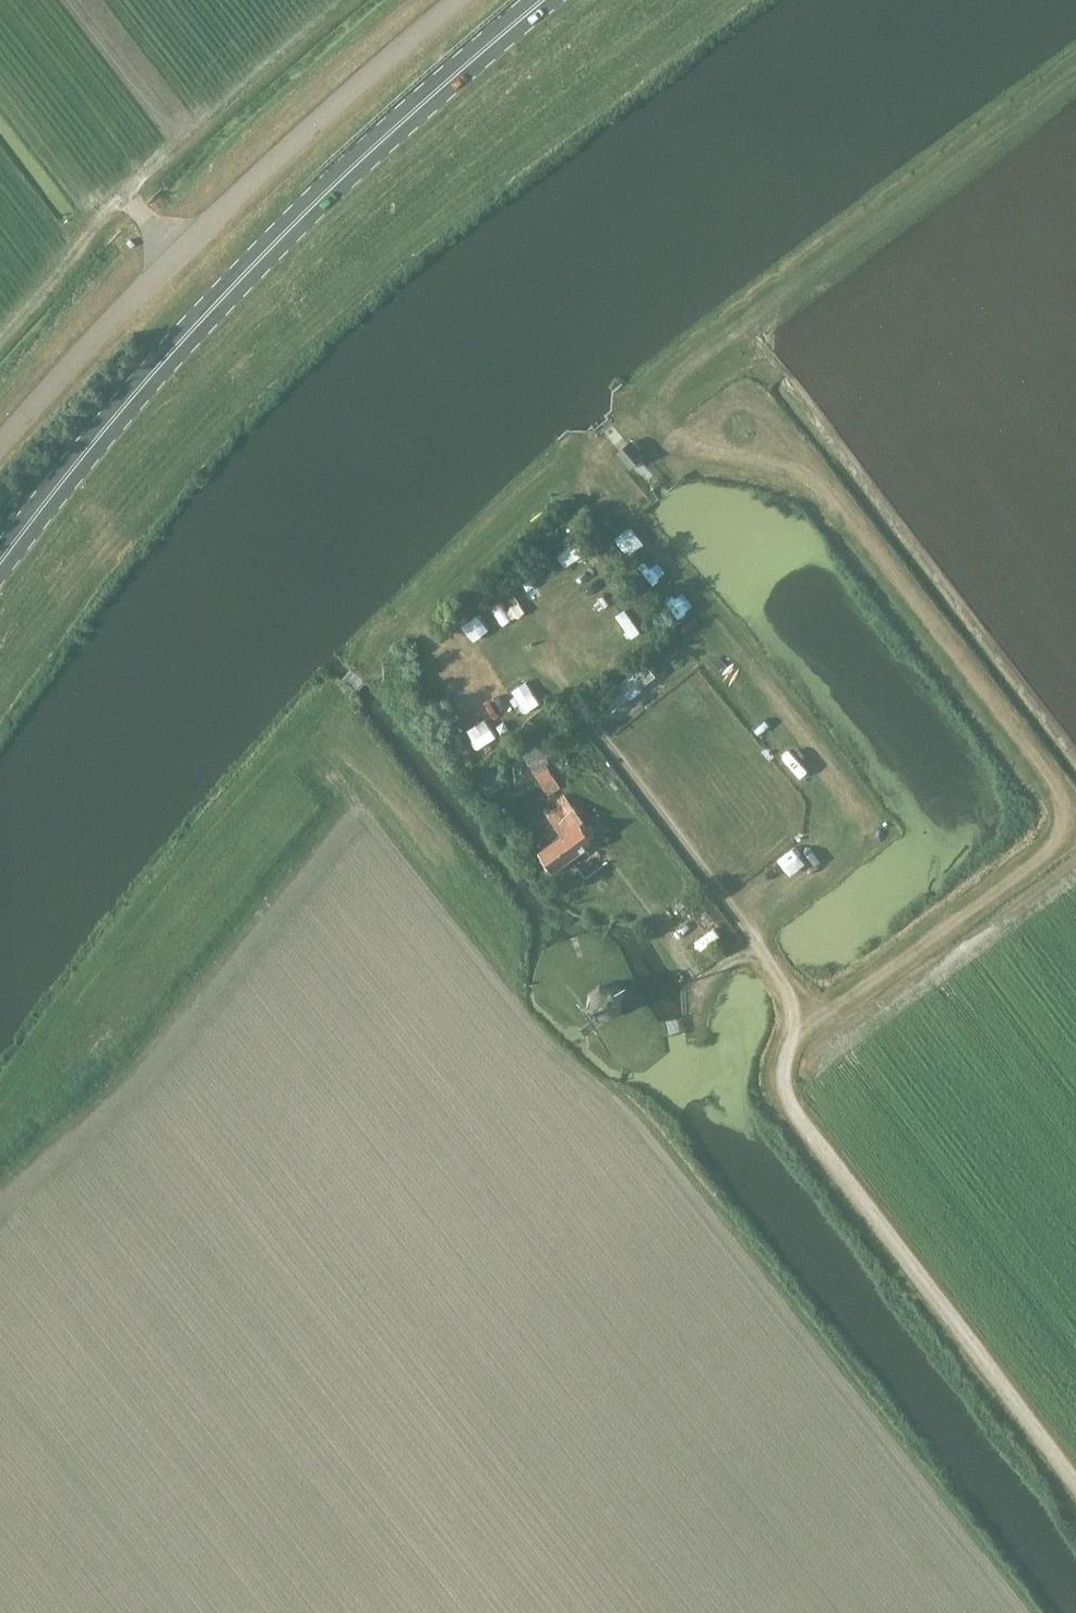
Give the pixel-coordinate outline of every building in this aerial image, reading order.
[(617,451),(615,452),(628,468),(630,466),(631,466),(638,460),(639,459),(641,458),(641,457),(628,442),(626,444),(617,451)] [(642,663),(600,697),(611,711),(654,676),(642,663)] [(518,748),(542,789),(547,796),(559,788),(546,764),(548,763),(546,757),(551,754),(544,739),(539,741),(537,739),(518,748)] [(592,843),(577,824),(582,821),(562,794),(541,810),(560,834),(536,853),(551,873),(592,843)] [(585,1008),(593,1018),(594,1019),(598,1019),(602,1020),(607,1020),(618,1012),(619,1007),(620,1002),(621,996),(613,987),(598,985),(587,993),(585,1008)]
